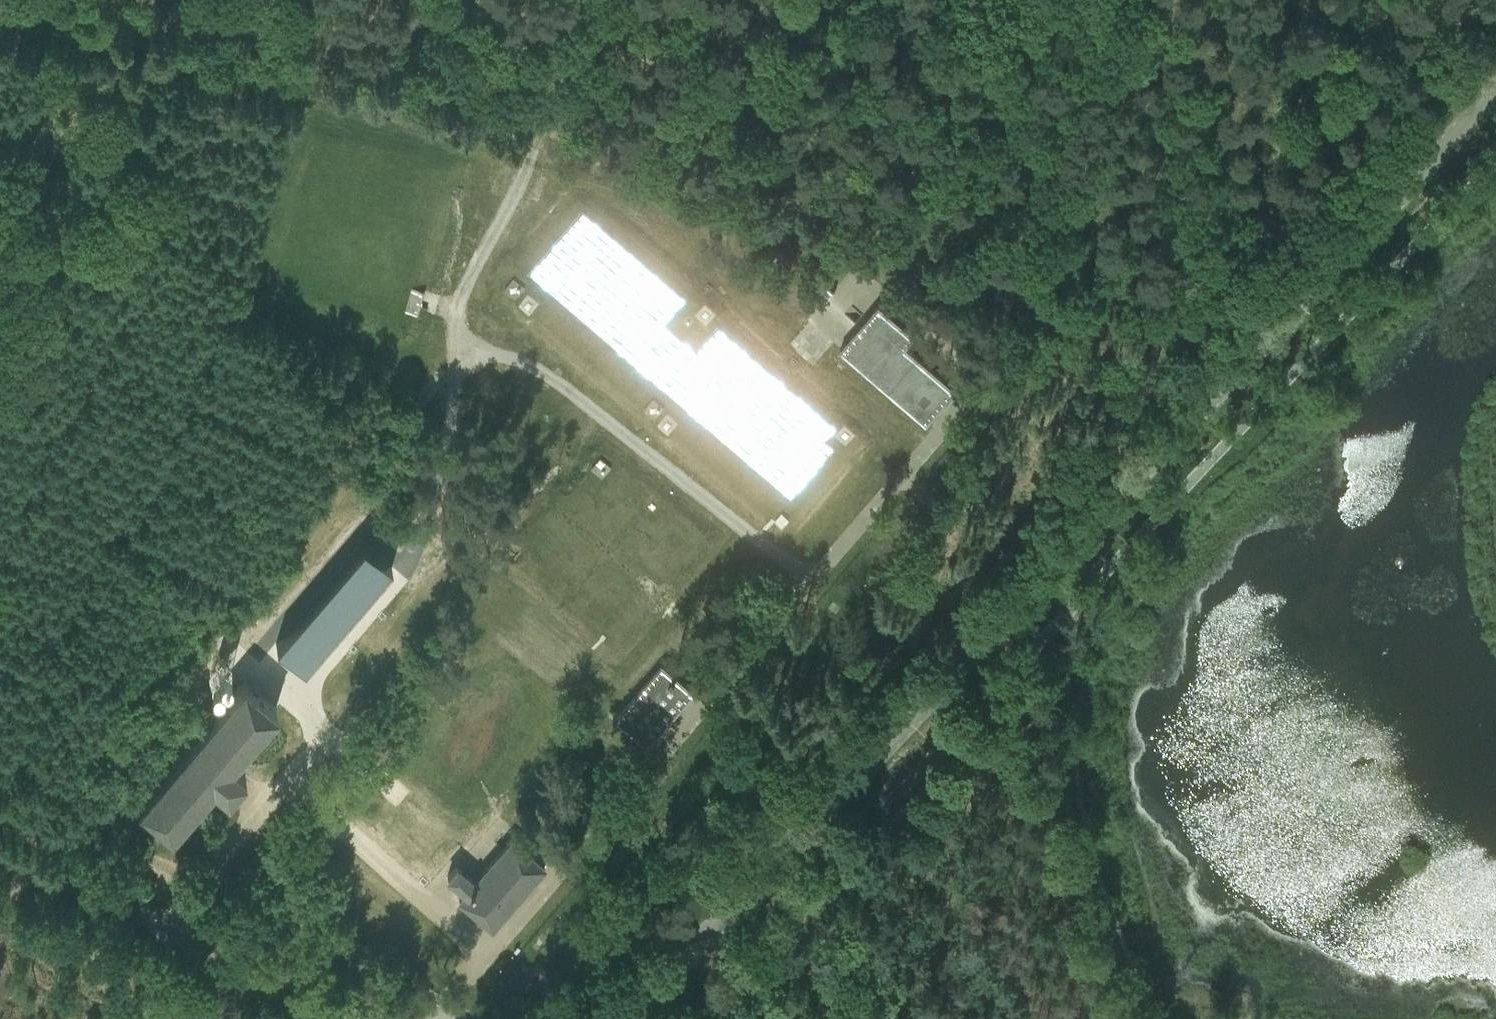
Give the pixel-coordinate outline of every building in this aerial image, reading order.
[(772,250),(768,264),(777,267),(781,252),(772,250)] [(801,282),(821,300),(833,286),(813,268),(801,282)] [(502,291),(514,298),(522,286),(510,278),(502,291)] [(406,312),(420,313),(423,290),(409,288),(406,312)] [(879,304),(841,349),(927,423),(956,389),(906,346),(915,336),(879,304)] [(364,543),(278,644),(307,668),(393,567),(364,543)] [(616,718),(639,738),(649,746),(695,691),(663,663),(616,718)] [(138,802),(171,830),(213,782),(227,794),(245,774),(230,761),(276,708),(243,680),(138,802)] [(459,900),(491,928),(544,867),(511,839),(474,881),(458,867),(448,878),(465,893),(459,900)]
